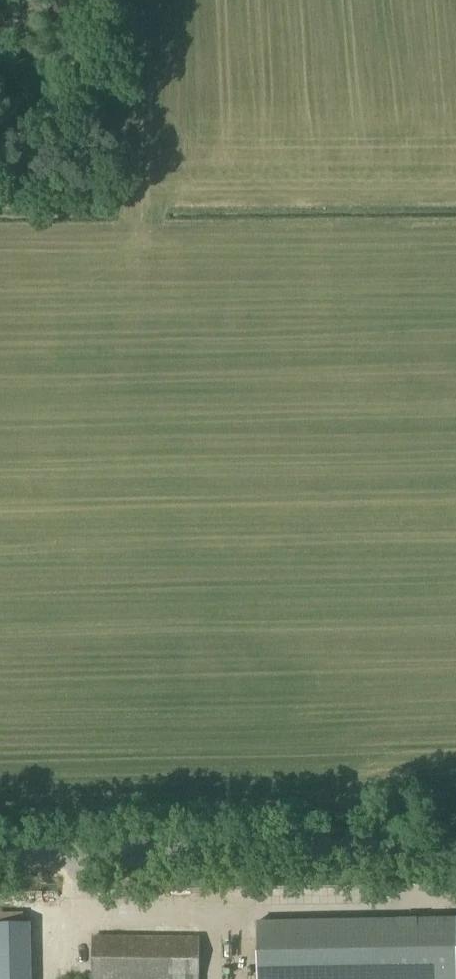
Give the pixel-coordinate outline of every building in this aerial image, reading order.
[(24,913),(0,913),(0,978),(31,978),(30,924),(25,924),(24,913)] [(256,921),(257,978),(455,978),(455,918),(256,921)] [(199,936),(92,935),(91,978),(199,978),(199,936)]
